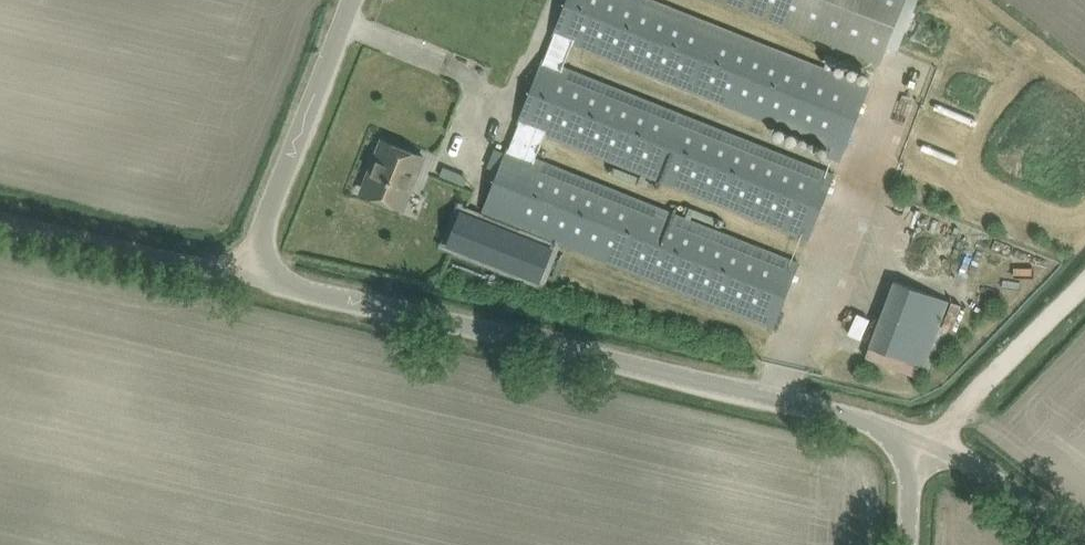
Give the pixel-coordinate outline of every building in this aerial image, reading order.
[(544,60),(483,212),(773,327),(799,263),(535,158),(545,132),(810,238),(835,176),(564,68),(573,45),(844,153),(870,88),(649,0),(567,0),(544,60)] [(880,62),(904,0),(723,0),(880,62)] [(381,162),(368,194),(404,208),(424,157),(383,140),(375,160),(381,162)] [(464,212),(451,245),(541,281),(554,249),(464,212)] [(895,279),(870,346),(924,368),(949,300),(895,279)]
